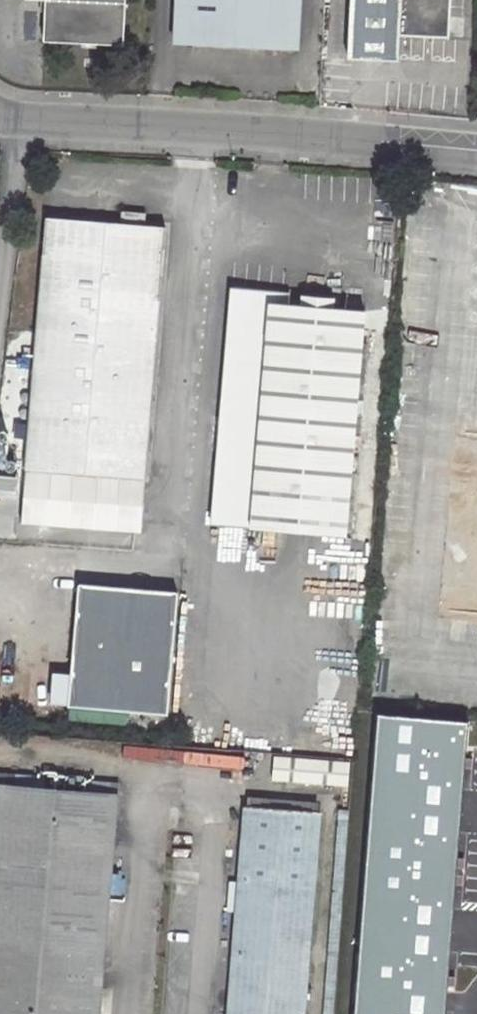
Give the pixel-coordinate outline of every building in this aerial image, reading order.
[(44,0),(40,42),(122,45),(124,0),(43,0),(44,0)] [(289,49),(292,0),(176,0),(175,13),(185,15),(183,43),(289,49)] [(344,58),(397,60),(398,36),(448,39),(450,0),(347,0),(344,58)] [(42,219),(22,469),(144,479),(165,230),(42,219)] [(231,301),(282,306),(283,296),(232,291),(231,301)] [(231,301),(210,526),(344,537),(364,313),(282,306),(231,301)] [(78,584),(68,674),(54,673),(52,709),(168,718),(176,593),(78,584)] [(329,733),(334,672),(322,671),(317,732),(329,733)] [(119,795),(0,784),(0,1013),(100,1013),(119,795)] [(225,1013),(304,1013),(320,814),(242,805),(225,1013)]
